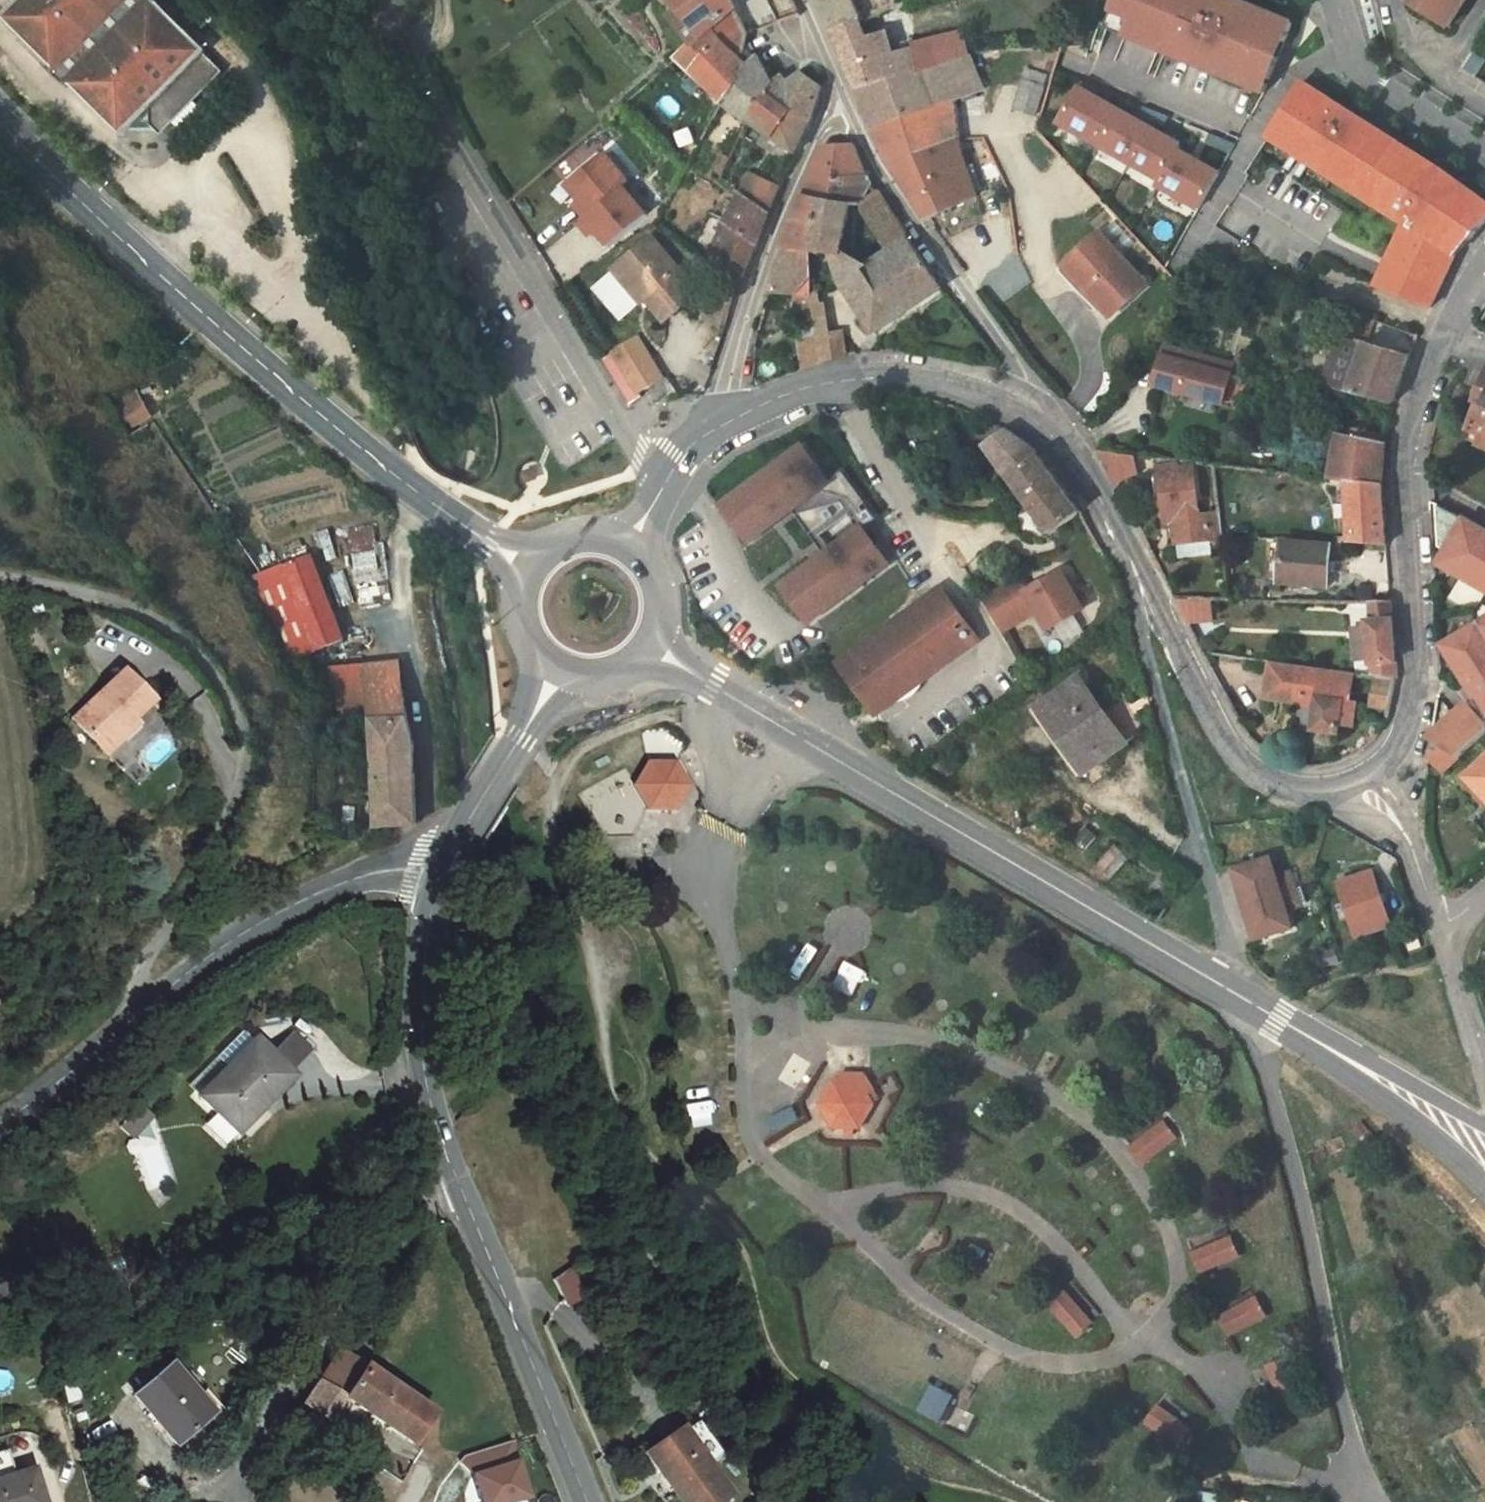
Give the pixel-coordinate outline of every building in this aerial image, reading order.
[(3,16),(3,21),(119,136),(124,136),(131,129),(133,127),(133,109),(148,109),(151,111),(151,126),(154,129),(159,134),(164,133),(173,123),(185,135),(207,113),(195,101),(222,75),(221,70),(205,54),(205,49),(156,0),(19,0),(3,16)] [(680,12),(701,38),(736,8),(732,0),(670,0),(680,12)] [(863,20),(855,0),(818,0),(831,32),(860,21),(863,20)] [(888,9),(895,6),(893,0),(884,0),(888,9)] [(1106,30),(1264,94),(1279,58),(1270,55),(1277,40),(1285,43),(1293,24),(1239,2),(1234,13),(1226,10),(1227,7),(1219,4),(1220,0),(1116,0),(1106,30)] [(1235,0),(1220,0),(1219,4),(1227,7),(1226,10),(1234,13),(1239,2),(1235,0)] [(1409,3),(1449,28),(1466,0),(1408,0),(1409,3)] [(713,91),(723,104),(743,76),(747,66),(745,65),(750,61),(745,58),(749,33),(736,8),(701,38),(693,45),(677,58),(692,72),(708,86),(713,91)] [(701,38),(680,12),(672,18),(693,45),(701,38)] [(860,21),(831,32),(841,52),(847,66),(857,90),(891,81),(920,74),(970,56),(963,30),(947,35),(947,36),(915,46),(915,47),(895,53),(891,41),(889,32),(867,39),(860,21)] [(1285,43),(1277,40),(1270,55),(1279,58),(1285,43)] [(773,83),(758,55),(750,61),(745,65),(747,66),(743,76),(723,104),(748,120),(769,93),(774,85),(773,83)] [(977,93),(984,91),(970,56),(920,74),(891,81),(906,119),(956,101),(961,99),(977,93)] [(1028,69),(1024,81),(1044,87),(1048,75),(1028,69)] [(708,86),(692,72),(685,80),(701,94),(708,86)] [(802,72),(788,84),(794,111),(792,114),(812,122),(822,90),(823,90),(824,87),(802,72)] [(769,93),(794,111),(788,84),(783,76),(773,83),(774,85),(769,93)] [(918,156),(906,119),(891,81),(857,90),(874,129),(878,136),(895,168),(918,156)] [(1035,116),(1044,87),(1024,81),(1015,109),(1035,116)] [(1273,129),(1288,138),(1283,146),(1298,156),(1304,148),(1324,161),(1319,170),(1347,187),(1352,179),(1369,190),(1364,198),(1406,225),(1375,286),(1423,305),(1431,309),(1453,262),(1458,254),(1484,223),(1484,202),(1446,173),(1372,126),(1353,114),(1352,116),(1332,103),(1333,101),(1303,83),(1273,129)] [(1096,98),(1079,89),(1059,124),(1099,146),(1119,111),(1096,98)] [(808,131),(812,122),(792,114),(794,111),(769,93),(748,120),(764,131),(775,140),(787,147),(788,147),(796,152),(795,155),(798,157),(806,139),(805,138),(805,135),(807,131),(808,131)] [(977,93),(961,99),(963,103),(978,97),(977,93)] [(960,146),(958,126),(956,101),(906,119),(918,156),(947,143),(960,146)] [(133,127),(131,129),(154,129),(151,126),(151,111),(148,109),(133,109),(133,127)] [(1149,128),(1119,111),(1099,146),(1129,163),(1149,128)] [(1181,146),(1149,128),(1129,163),(1161,181),(1178,151),(1181,146)] [(1288,138),(1273,129),(1268,137),(1283,146),(1288,138)] [(977,196),(964,157),(960,146),(947,143),(918,156),(895,168),(912,195),(928,220),(977,196)] [(803,196),(819,199),(831,201),(834,175),(866,174),(860,155),(855,145),(823,147),(816,161),(803,196)] [(796,152),(787,147),(785,152),(794,157),(795,155),(796,152)] [(1324,161),(1304,148),(1298,156),(1319,170),(1324,161)] [(604,151),(566,184),(579,199),(573,204),(585,217),(579,223),(591,236),(596,231),(609,246),(648,214),(623,185),(628,180),(604,151)] [(1219,174),(1178,151),(1161,181),(1158,186),(1199,209),(1219,174)] [(730,158),(722,154),(714,173),(722,176),(730,158)] [(751,174),(742,193),(769,212),(779,187),(751,174)] [(831,201),(819,199),(810,252),(832,254),(842,255),(850,207),(861,206),(871,185),(866,174),(834,175),(831,201)] [(1369,190),(1352,179),(1347,187),(1364,198),(1369,190)] [(871,185),(861,206),(863,212),(889,252),(900,244),(895,237),(905,230),(882,197),(871,185)] [(769,212),(742,193),(727,221),(709,257),(742,278),(756,245),(769,212)] [(795,217),(784,247),(770,292),(796,295),(812,296),(812,290),(812,277),(810,252),(819,199),(803,196),(795,217)] [(943,287),(905,230),(895,237),(900,244),(889,252),(864,270),(873,283),(850,296),(875,333),(943,287)] [(1146,284),(1099,233),(1069,261),(1090,284),(1085,289),(1111,317),(1146,284)] [(650,306),(664,323),(699,293),(652,237),(617,266),(631,284),(635,281),(653,303),(650,306)] [(832,254),(841,282),(850,296),(873,283),(864,270),(842,255),(832,254)] [(1090,284),(1069,261),(1064,265),(1085,289),(1090,284)] [(631,284),(617,266),(595,286),(623,319),(646,302),(650,306),(653,303),(635,281),(631,284)] [(818,335),(831,333),(826,303),(822,303),(821,302),(820,294),(812,296),(818,335)] [(812,296),(796,295),(795,310),(800,314),(799,329),(800,339),(818,337),(818,335),(812,296)] [(1340,334),(1341,334),(1367,342),(1375,320),(1347,310),(1340,334)] [(846,356),(842,330),(831,333),(818,335),(818,337),(822,362),(838,357),(846,356)] [(1401,383),(1411,356),(1367,342),(1341,334),(1323,386),(1352,394),(1394,405),(1401,383)] [(818,337),(800,339),(805,369),(822,362),(818,337)] [(638,338),(614,353),(639,394),(663,380),(638,338)] [(1234,364),(1165,346),(1155,385),(1185,393),(1186,391),(1217,399),(1221,387),(1227,389),(1234,364)] [(652,387),(663,405),(679,395),(667,377),(663,380),(652,387)] [(1227,389),(1221,387),(1217,399),(1217,402),(1224,404),(1227,389)] [(120,404),(138,395),(134,389),(111,401),(122,423),(128,419),(120,404)] [(1480,404),(1481,403),(1484,405),(1484,403),(1484,395),(1479,393),(1475,402),(1480,404)] [(149,416),(138,395),(120,404),(128,419),(132,426),(149,416)] [(1484,405),(1481,403),(1480,404),(1469,430),(1474,432),(1483,436),(1479,445),(1484,448),(1484,403),(1484,405)] [(977,434),(985,445),(1009,429),(994,422),(977,434)] [(1341,434),(1386,443),(1387,436),(1342,427),(1341,434)] [(985,445),(1051,534),(1082,512),(1040,455),(1017,436),(1009,429),(985,445)] [(1479,445),(1483,436),(1474,432),(1470,441),(1479,445)] [(1386,443),(1341,434),(1339,433),(1338,443),(1333,474),(1331,480),(1336,481),(1347,481),(1383,484),(1383,471),(1383,464),(1384,458),(1386,443)] [(1338,443),(1325,441),(1320,472),(1333,474),(1338,443)] [(803,446),(722,505),(750,542),(792,511),(815,541),(823,536),(827,542),(861,517),(867,525),(876,519),(870,511),(866,514),(861,508),(863,507),(850,489),(849,489),(838,475),(829,482),(803,446)] [(1139,473),(1135,455),(1100,452),(1117,483),(1139,473)] [(1163,500),(1166,521),(1174,520),(1177,544),(1180,543),(1212,539),(1209,514),(1199,515),(1193,463),(1160,459),(1161,468),(1159,469),(1160,474),(1163,500)] [(535,468),(524,472),(528,483),(539,479),(535,468)] [(1160,474),(1154,475),(1157,501),(1163,500),(1160,474)] [(1338,514),(1348,514),(1347,481),(1336,481),(1338,514)] [(1387,546),(1386,530),(1383,484),(1347,481),(1348,514),(1350,543),(1387,546)] [(1434,507),(1437,550),(1446,554),(1463,522),(1434,507)] [(1221,513),(1209,514),(1212,539),(1224,538),(1221,513)] [(1463,522),(1446,554),(1439,567),(1484,591),(1484,534),(1463,522)] [(862,527),(782,586),(809,623),(889,564),(862,527)] [(1212,539),(1180,543),(1182,559),(1214,554),(1212,539)] [(355,582),(379,583),(381,541),(357,540),(355,582)] [(1282,542),(1280,584),(1328,588),(1331,546),(1282,542)] [(343,640),(311,555),(254,577),(286,662),(343,640)] [(1018,575),(981,596),(1003,632),(1038,612),(1048,629),(1083,609),(1061,573),(1028,592),(1018,575)] [(1373,585),(1359,585),(1359,601),(1370,602),(1373,602),(1373,585)] [(940,589),(839,663),(876,714),(978,641),(940,589)] [(1204,599),(1174,598),(1188,625),(1212,620),(1204,599)] [(1371,659),(1373,675),(1377,676),(1397,679),(1391,602),(1373,602),(1370,602),(1370,605),(1372,622),(1367,622),(1368,628),(1371,659)] [(1442,645),(1476,700),(1484,715),(1484,619),(1442,645)] [(1368,628),(1353,629),(1356,661),(1371,659),(1368,628)] [(398,660),(362,664),(371,718),(371,727),(373,752),(376,826),(417,824),(413,746),(406,716),(398,660)] [(1349,703),(1343,702),(1344,692),(1350,693),(1353,673),(1271,661),(1266,699),(1296,703),(1297,697),(1317,700),(1316,706),(1313,730),(1338,733),(1339,724),(1353,726),(1356,704),(1349,703)] [(362,664),(327,668),(335,720),(371,718),(362,664)] [(134,720),(153,702),(123,671),(73,719),(102,750),(134,720)] [(1397,679),(1377,676),(1375,685),(1395,688),(1397,679)] [(1101,708),(1083,682),(1040,712),(1084,774),(1088,771),(1100,763),(1147,729),(1133,709),(1121,693),(1101,708)] [(1375,685),(1372,705),(1391,707),(1395,688),(1375,685)] [(1317,700),(1297,697),(1296,703),(1316,706),(1317,700)] [(1443,748),(1458,760),(1484,736),(1484,715),(1476,700),(1430,740),(1443,748)] [(134,720),(102,750),(107,755),(139,725),(134,720)] [(1443,774),(1458,760),(1443,748),(1429,759),(1443,774)] [(1466,778),(1482,795),(1484,793),(1484,760),(1466,778)] [(648,762),(635,785),(648,809),(675,808),(670,805),(682,785),(671,769),(662,768),(662,762),(648,762)] [(675,763),(662,762),(662,768),(671,769),(682,785),(670,805),(675,808),(689,785),(675,763)] [(1100,763),(1088,771),(1095,781),(1107,773),(1100,763)] [(355,808),(345,807),(344,822),(355,822),(355,808)] [(1084,832),(1076,841),(1084,848),(1092,840),(1084,832)] [(1114,845),(1095,866),(1105,874),(1122,855),(1123,853),(1114,845)] [(1122,855),(1105,874),(1110,879),(1127,860),(1122,855)] [(1251,918),(1258,940),(1293,928),(1287,909),(1277,877),(1271,859),(1235,870),(1242,891),(1248,890),(1257,916),(1251,918)] [(1351,918),(1357,938),(1392,926),(1373,870),(1338,882),(1345,902),(1351,918)] [(1290,873),(1277,877),(1287,909),(1301,905),(1290,873)] [(1248,890),(1242,891),(1246,904),(1251,918),(1257,916),(1248,890)] [(1351,918),(1345,902),(1334,906),(1339,922),(1351,918)] [(1418,935),(1406,939),(1410,951),(1422,947),(1418,935)] [(1336,952),(1319,958),(1323,970),(1340,965),(1336,952)] [(191,1085),(201,1094),(255,1040),(245,1030),(191,1085)] [(271,1091),(290,1072),(256,1039),(255,1040),(201,1094),(199,1096),(237,1133),(275,1095),(271,1091)] [(294,1076),(290,1072),(271,1091),(275,1095),(294,1076)] [(841,1075),(840,1083),(848,1083),(848,1081),(855,1081),(866,1087),(870,1093),(875,1090),(866,1075),(841,1075)] [(846,1122),(847,1128),(854,1128),(862,1128),(875,1106),(875,1104),(881,1101),(875,1090),(870,1093),(866,1087),(855,1081),(848,1081),(848,1083),(840,1083),(834,1083),(821,1105),(828,1116),(833,1114),(846,1122)] [(771,1120),(776,1132),(803,1120),(798,1108),(771,1120)] [(833,1114),(828,1116),(834,1128),(847,1128),(846,1122),(833,1114)] [(1163,1122),(1132,1147),(1148,1166),(1178,1140),(1163,1122)] [(1193,1253),(1202,1274),(1240,1257),(1231,1237),(1193,1253)] [(1051,1307),(1077,1337),(1096,1320),(1070,1291),(1051,1307)] [(1223,1319),(1232,1337),(1270,1318),(1261,1299),(1223,1319)] [(1269,1364),(1276,1385),(1296,1378),(1288,1357),(1269,1364)] [(170,1364),(134,1396),(153,1417),(155,1416),(164,1426),(162,1427),(177,1444),(212,1412),(170,1364)] [(72,1367),(60,1370),(68,1395),(80,1391),(72,1367)] [(365,1367),(344,1397),(413,1444),(434,1413),(365,1367)] [(305,1403),(329,1419),(344,1397),(319,1380),(305,1403)] [(933,1385),(921,1411),(943,1421),(955,1396),(933,1385)] [(1147,1422),(1180,1445),(1193,1428),(1159,1404),(1147,1422)] [(155,1416),(153,1417),(162,1427),(164,1426),(155,1416)] [(662,1475),(681,1501),(719,1501),(729,1495),(682,1427),(649,1450),(665,1472),(662,1475)] [(485,1501),(504,1501),(525,1495),(510,1442),(463,1456),(460,1461),(476,1473),(485,1501)] [(33,1469),(15,1476),(6,1450),(0,1453),(0,1501),(44,1501),(33,1469)]
